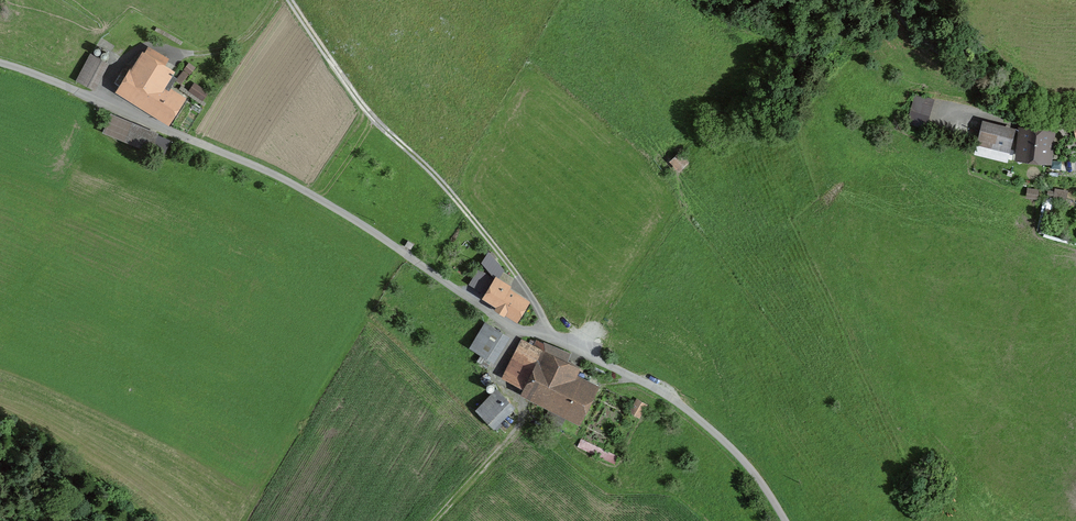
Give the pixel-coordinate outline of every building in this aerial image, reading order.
[(167,67),(140,48),(111,90),(162,125),(180,99),(156,82),(167,67)] [(86,56),(73,80),(89,89),(102,65),(86,56)] [(203,101),(210,90),(195,81),(188,92),(203,101)] [(916,92),(908,120),(926,126),(934,97),(916,92)] [(150,137),(105,118),(98,134),(143,153),(150,137)] [(1006,132),(976,125),(970,148),(1000,155),(1006,132)] [(1068,129),(1071,140),(1075,139),(1075,127),(1068,129)] [(1046,136),(1013,133),(1010,164),(1044,167),(1046,136)] [(674,153),(663,163),(673,174),(684,165),(674,153)] [(402,242),(400,246),(406,250),(409,245),(402,242)] [(503,289),(489,280),(476,301),(511,323),(522,305),(501,292),(503,289)] [(501,340),(479,327),(464,352),(486,365),(501,340)] [(536,354),(516,344),(498,381),(519,391),(515,400),(569,426),(587,390),(565,380),(569,372),(556,366),(560,357),(539,346),(536,354)] [(491,393),(470,412),(486,430),(507,411),(491,393)] [(641,407),(632,402),(625,414),(633,419),(641,407)] [(616,460),(619,453),(596,446),(594,454),(616,460)]
